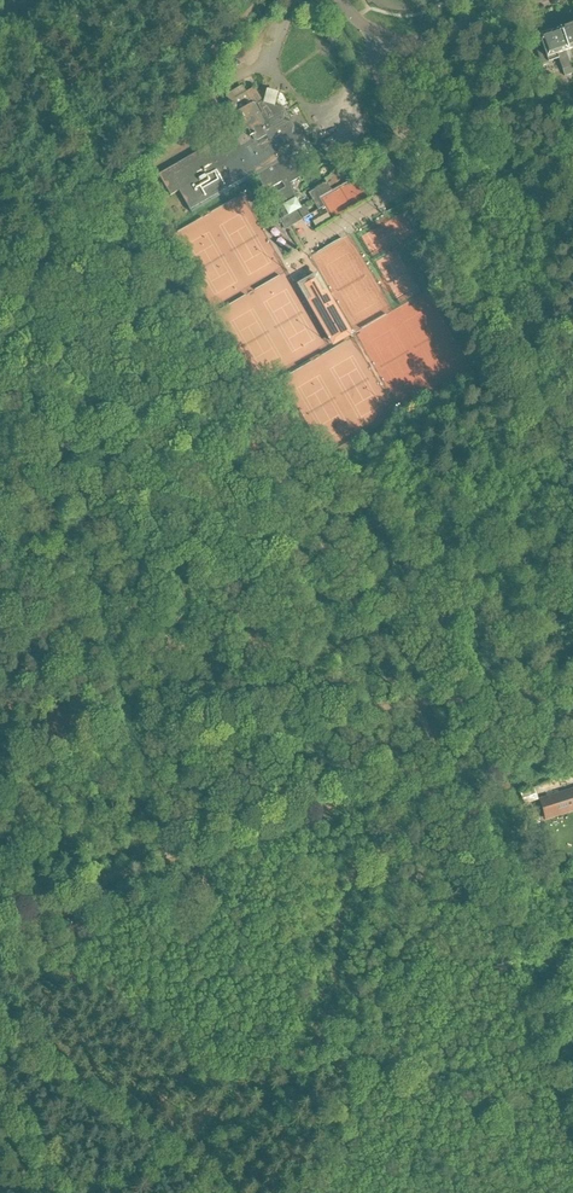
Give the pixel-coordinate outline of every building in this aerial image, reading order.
[(560,31),(571,64),(572,64),(572,63),(572,25),(563,29),(560,30),(560,31)] [(560,31),(551,34),(551,33),(549,34),(548,32),(540,34),(541,37),(539,38),(539,40),(533,42),(541,66),(548,63),(547,59),(557,55),(562,71),(565,77),(572,75),(572,69),(571,64),(560,31)] [(228,135),(158,175),(170,196),(178,192),(191,213),(256,176),(275,209),(279,210),(280,209),(285,218),(280,221),(285,230),(303,220),(297,210),(301,208),(296,200),(297,196),(290,184),(299,178),(300,175),(290,156),(299,151),(301,143),(298,138),(292,136),(291,134),(292,128),(289,123),(283,121),(282,119),(284,113),(280,108),(272,106),(273,102),(266,101),(265,104),(261,102),(262,101),(255,90),(252,89),(246,93),(242,86),(225,96),(230,105),(230,106),(229,106),(229,107),(229,108),(229,109),(229,110),(233,116),(224,121),(223,125),(228,135)] [(308,194),(318,211),(324,208),(319,199),(331,192),(327,183),(308,194)] [(300,289),(331,342),(345,335),(314,281),(300,289)] [(546,820),(572,811),(572,790),(540,801),(546,820)]
